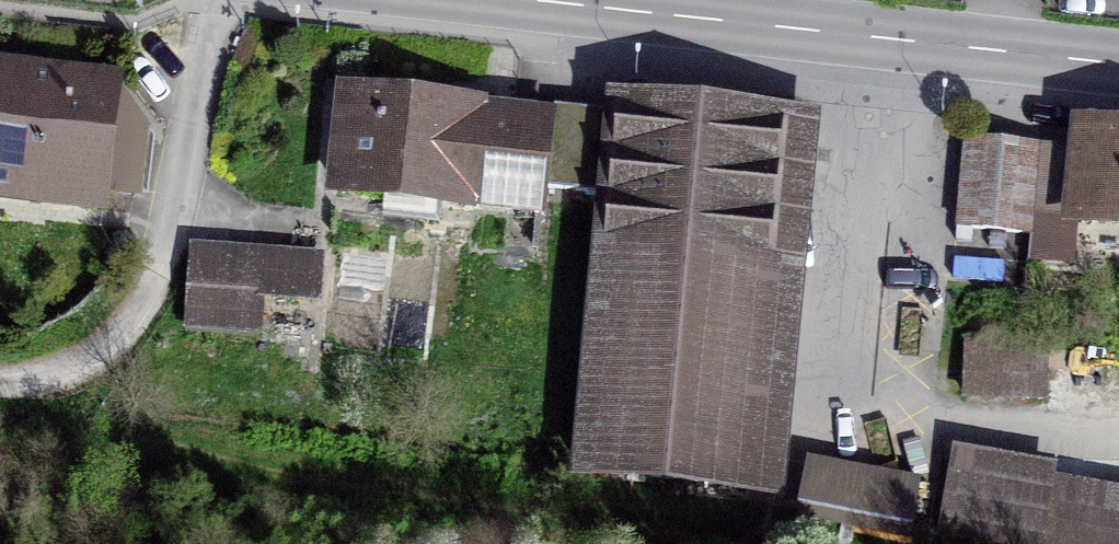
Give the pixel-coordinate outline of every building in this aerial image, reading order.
[(0,71),(0,193),(100,205),(102,192),(135,196),(142,140),(108,136),(115,85),(0,71)] [(616,125),(347,98),(338,190),(387,195),(388,182),(462,189),(461,202),(505,206),(506,194),(545,197),(546,189),(609,196),(616,125)] [(784,124),(618,107),(616,125),(609,196),(582,472),(748,488),(784,124)] [(1064,215),(1062,246),(1118,251),(1118,141),(1072,137),(1071,152),(966,143),(959,230),(1031,237),(1033,212),(1064,215)] [(320,259),(191,250),(186,327),(223,329),(225,293),(317,299),(320,259)] [(1043,349),(963,348),(963,410),(1043,411),(1043,349)] [(954,460),(936,543),(1118,543),(1118,495),(954,460)] [(920,483),(807,463),(799,509),(912,528),(920,483)]
